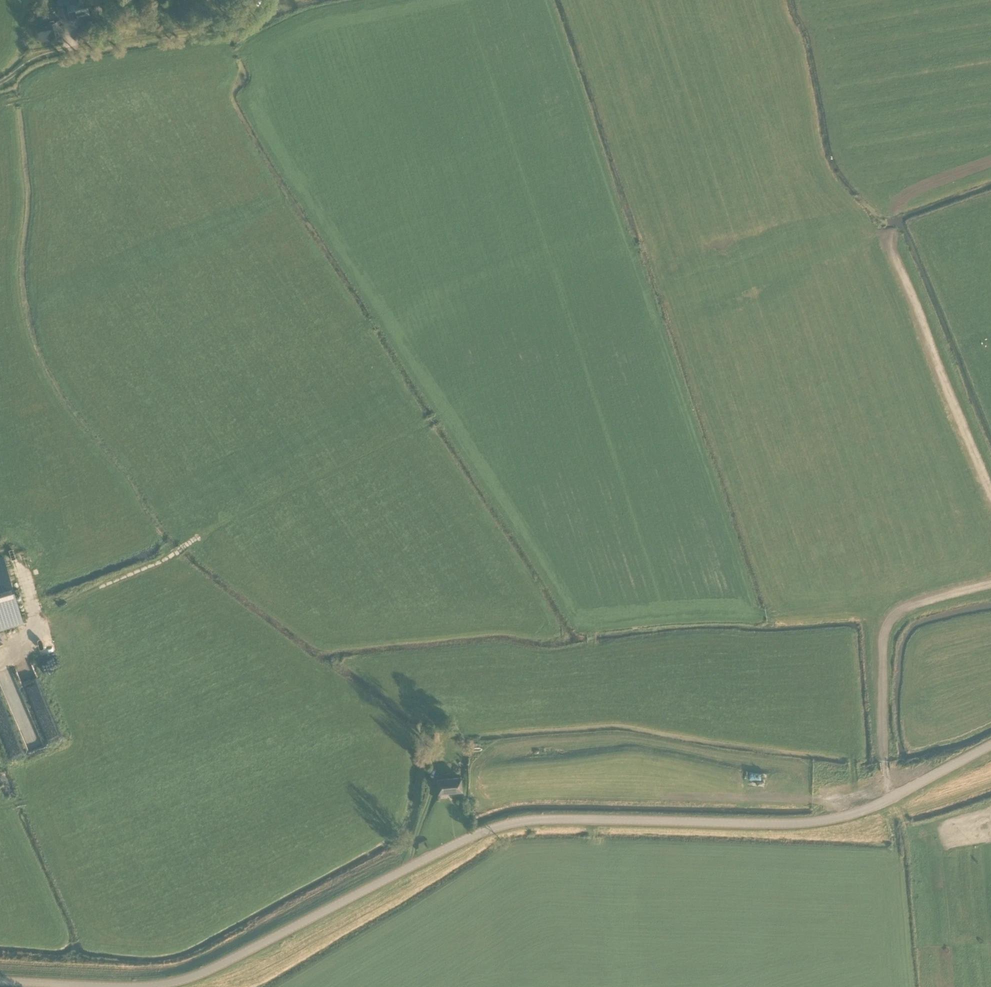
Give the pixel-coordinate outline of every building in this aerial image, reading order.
[(114,10),(112,0),(102,0),(105,12),(114,10)] [(23,622),(4,559),(0,560),(0,629),(23,622)] [(16,730),(0,735),(9,760),(24,755),(16,730)] [(437,781),(438,795),(462,793),(461,779),(437,781)]
